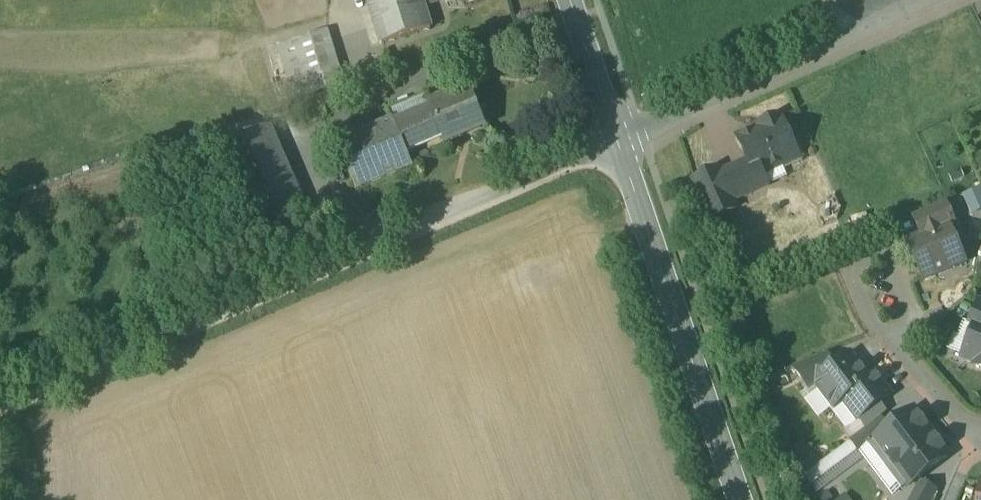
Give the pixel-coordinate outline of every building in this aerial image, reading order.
[(383,45),(431,30),(422,0),(369,0),(383,45)] [(329,30),(278,47),(295,98),(346,81),(329,30)] [(469,89),(430,106),(432,109),(395,125),(408,154),(444,139),(446,144),(463,137),(461,132),(483,123),(469,89)] [(318,100),(305,106),(310,117),(323,111),(318,100)] [(780,117),(759,126),(760,129),(739,139),(749,161),(755,177),(757,176),(783,165),(798,158),(792,143),(780,117)] [(394,121),(337,145),(357,192),(413,168),(408,154),(395,125),(394,121)] [(270,129),(223,149),(244,198),(239,201),(258,245),(310,223),(270,129)] [(804,158),(796,141),(792,143),(798,158),(783,165),(784,169),(803,162),(804,158)] [(720,174),(732,202),(733,202),(762,189),(757,176),(755,177),(749,161),(720,174)] [(719,170),(694,181),(712,221),(736,210),(733,202),(732,202),(720,174),(719,170)] [(945,203),(914,217),(923,238),(949,227),(949,228),(955,226),(945,203)] [(923,238),(916,241),(918,245),(916,251),(912,252),(925,280),(956,267),(954,264),(958,255),(961,253),(949,228),(949,227),(923,238)] [(972,297),(967,301),(979,306),(980,302),(980,301),(972,297)] [(979,306),(971,326),(976,328),(963,358),(976,364),(975,367),(980,370),(980,302),(979,306)] [(826,355),(793,369),(794,371),(808,389),(809,390),(811,389),(817,384),(816,383),(836,368),(826,355)] [(836,368),(816,383),(817,384),(833,406),(833,407),(834,408),(836,407),(844,401),(876,377),(875,376),(869,380),(853,359),(852,357),(847,361),(846,360),(836,368)] [(876,377),(844,401),(857,419),(858,421),(860,420),(868,429),(880,420),(887,415),(886,413),(885,413),(879,405),(889,398),(891,397),(890,395),(876,377)] [(888,431),(874,442),(875,443),(888,460),(928,430),(914,412),(888,431)] [(868,429),(852,442),(861,454),(875,443),(874,442),(888,431),(880,420),(868,429)] [(928,430),(888,460),(909,487),(949,457),(928,430)] [(816,468),(802,448),(792,455),(807,475),(816,468)] [(914,499),(931,499),(935,492),(922,485),(914,499)]
